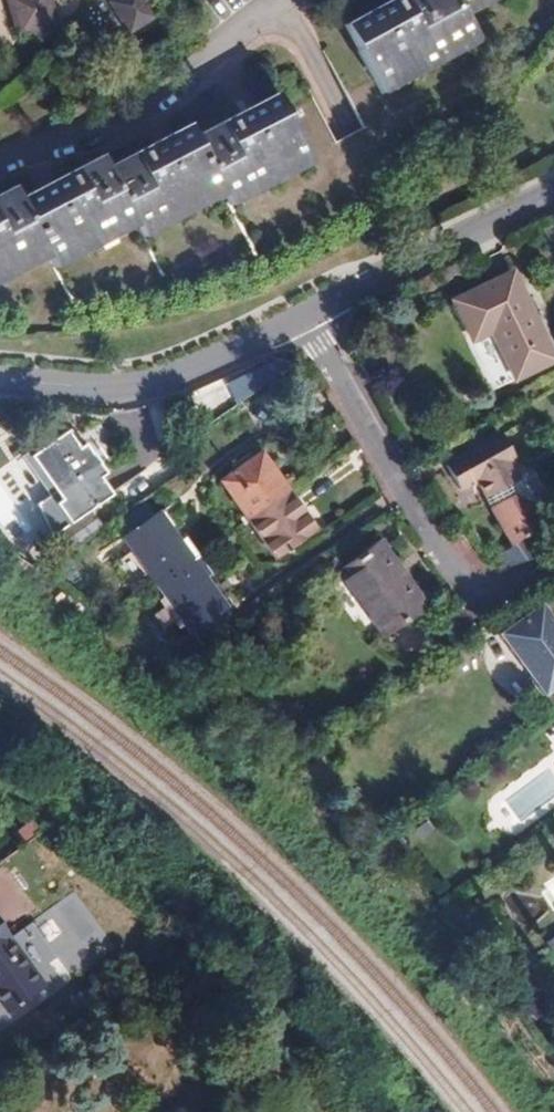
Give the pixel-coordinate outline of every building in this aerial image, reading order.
[(18,36),(57,24),(50,0),(8,0),(18,36)] [(110,2),(130,32),(154,16),(144,0),(113,0),(110,2)] [(344,24),(379,88),(476,35),(465,16),(462,10),(480,0),(389,0),(344,24)] [(462,10),(465,16),(494,0),(480,0),(462,10)] [(382,94),(479,41),(476,35),(379,88),(382,94)] [(0,193),(0,275),(46,251),(49,257),(52,263),(133,220),(136,226),(140,232),(221,189),(224,195),(227,200),(311,157),(277,92),(195,135),(189,123),(107,166),(101,154),(20,198),(13,185),(0,193)] [(311,157),(227,200),(230,206),(314,163),(311,157)] [(143,238),(224,195),(221,189),(140,232),(143,238)] [(55,269),(136,226),(133,220),(52,263),(55,269)] [(49,257),(46,251),(0,275),(0,283),(49,257)] [(553,369),(553,358),(516,280),(457,309),(476,348),(495,339),(518,387),(553,369)] [(105,501),(94,484),(99,480),(78,449),(71,453),(60,437),(24,462),(46,494),(31,504),(47,543),(105,501)] [(513,463),(501,439),(446,467),(459,490),(476,482),(486,499),(490,497),(518,483),(508,465),(513,463)] [(312,531),(259,457),(223,483),(276,557),(312,531)] [(493,512),(524,491),(519,482),(518,483),(490,497),(496,505),(491,508),(493,512)] [(539,522),(524,491),(493,512),(513,545),(538,528),(536,524),(539,522)] [(496,505),(490,497),(486,499),(491,508),(496,505)] [(228,605),(159,514),(125,538),(195,631),(228,605)] [(427,602),(381,541),(339,572),(386,634),(427,602)] [(550,594),(509,624),(553,681),(541,691),(553,707),(553,599),(550,594)] [(15,1016),(53,989),(19,940),(22,938),(0,907),(0,995),(15,1016)]
